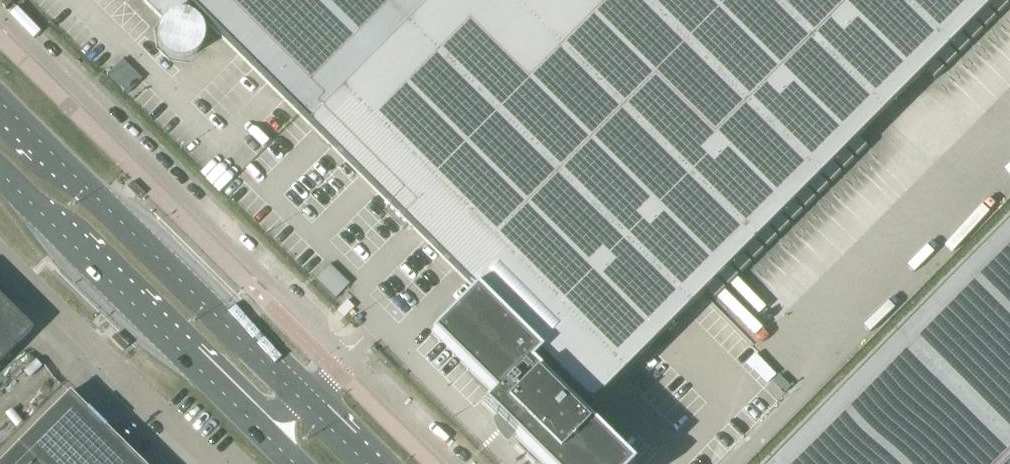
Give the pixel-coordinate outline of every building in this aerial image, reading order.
[(163,22),(161,24),(160,26),(159,29),(158,31),(158,34),(158,37),(158,39),(158,42),(159,45),(161,48),(162,50),(164,53),(166,54),(168,56),(170,57),(173,59),(176,59),(178,60),(181,60),(184,60),(186,59),(189,58),(191,57),(194,56),(196,54),(198,52),(200,50),(201,48),(202,46),(203,43),(204,40),(204,38),(204,35),(203,32),(203,30),(202,27),(200,25),(199,22),(197,20),(195,19),(193,17),(196,14),(308,126),(309,125),(327,106),(434,0),(141,0),(163,22)] [(476,288),(478,290),(540,353),(539,354),(557,372),(590,407),(599,398),(653,344),(732,265),(996,0),(434,0),(327,106),(309,125),(308,126),(313,131),(420,237),(473,290),(476,288)] [(107,75),(127,95),(142,79),(122,60),(107,75)] [(769,463),(1009,463),(1009,219),(769,463)] [(330,265),(315,280),(335,300),(349,285),(330,265)] [(549,381),(557,372),(539,354),(540,353),(478,290),(434,334),(494,393),(483,404),(506,426),(502,429),(512,438),(515,435),(545,463),(632,463),(549,381)] [(32,330),(0,298),(0,362),(32,330)] [(36,429),(71,463),(134,463),(137,461),(121,446),(122,445),(121,443),(120,444),(104,429),(105,428),(104,426),(103,428),(87,412),(88,411),(87,410),(86,411),(70,395),(71,394),(70,393),(68,394),(69,395),(54,411),(53,410),(51,411),(52,412),(37,428),(36,427),(34,428),(36,429)] [(36,429),(20,445),(19,444),(18,445),(19,446),(3,462),(2,461),(1,462),(2,463),(1,463),(71,463),(36,429)]
